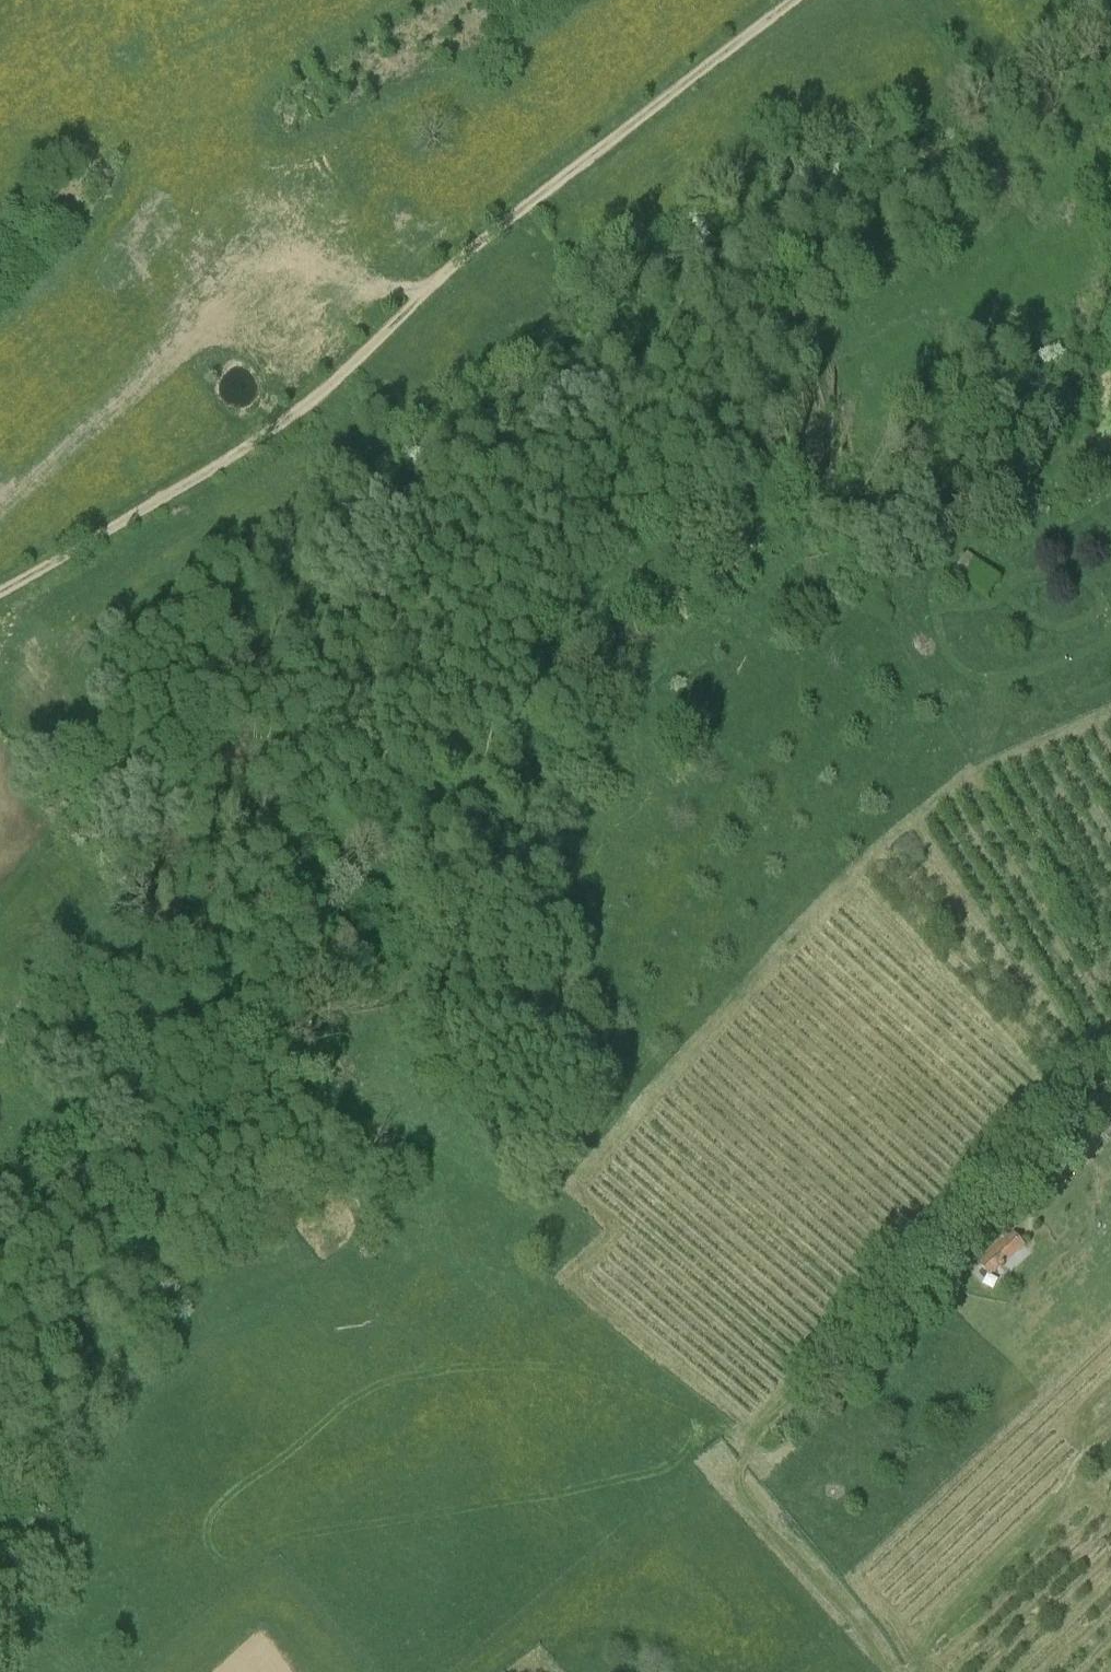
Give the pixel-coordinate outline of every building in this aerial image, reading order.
[(1015,1235),(981,1264),(991,1275),(1024,1245),(1015,1235)]
